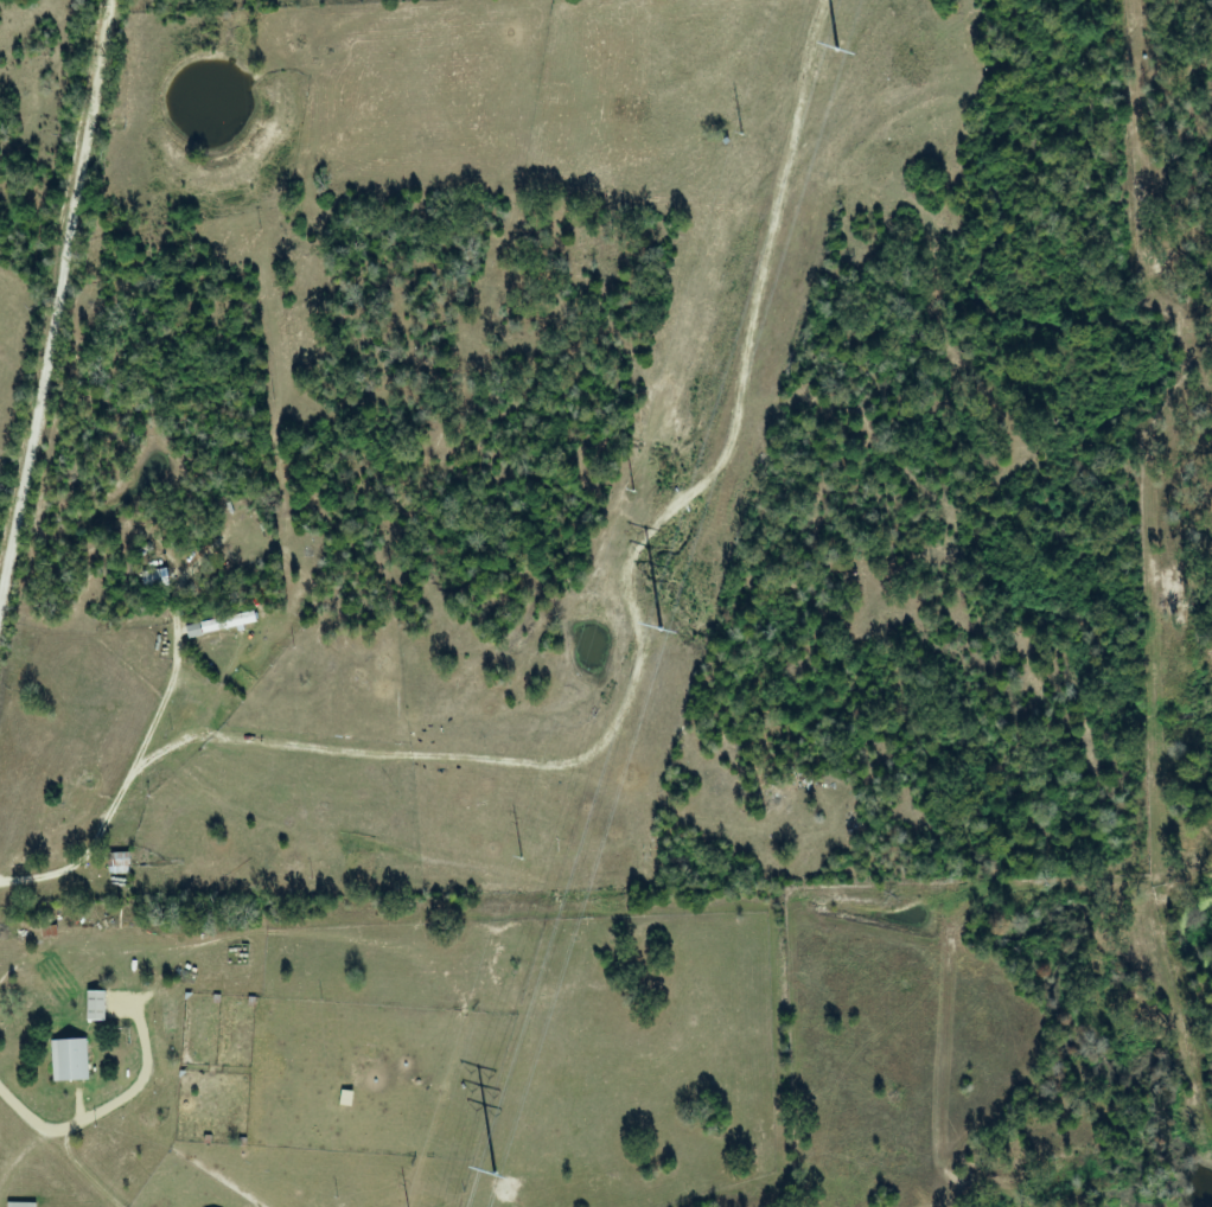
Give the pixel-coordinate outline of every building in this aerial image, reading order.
[(190,625),(192,637),(261,624),(259,612),(190,625)] [(92,1022),(110,1022),(110,992),(92,992),(92,1022)] [(57,1082),(93,1081),(92,1040),(56,1041),(57,1082)]
